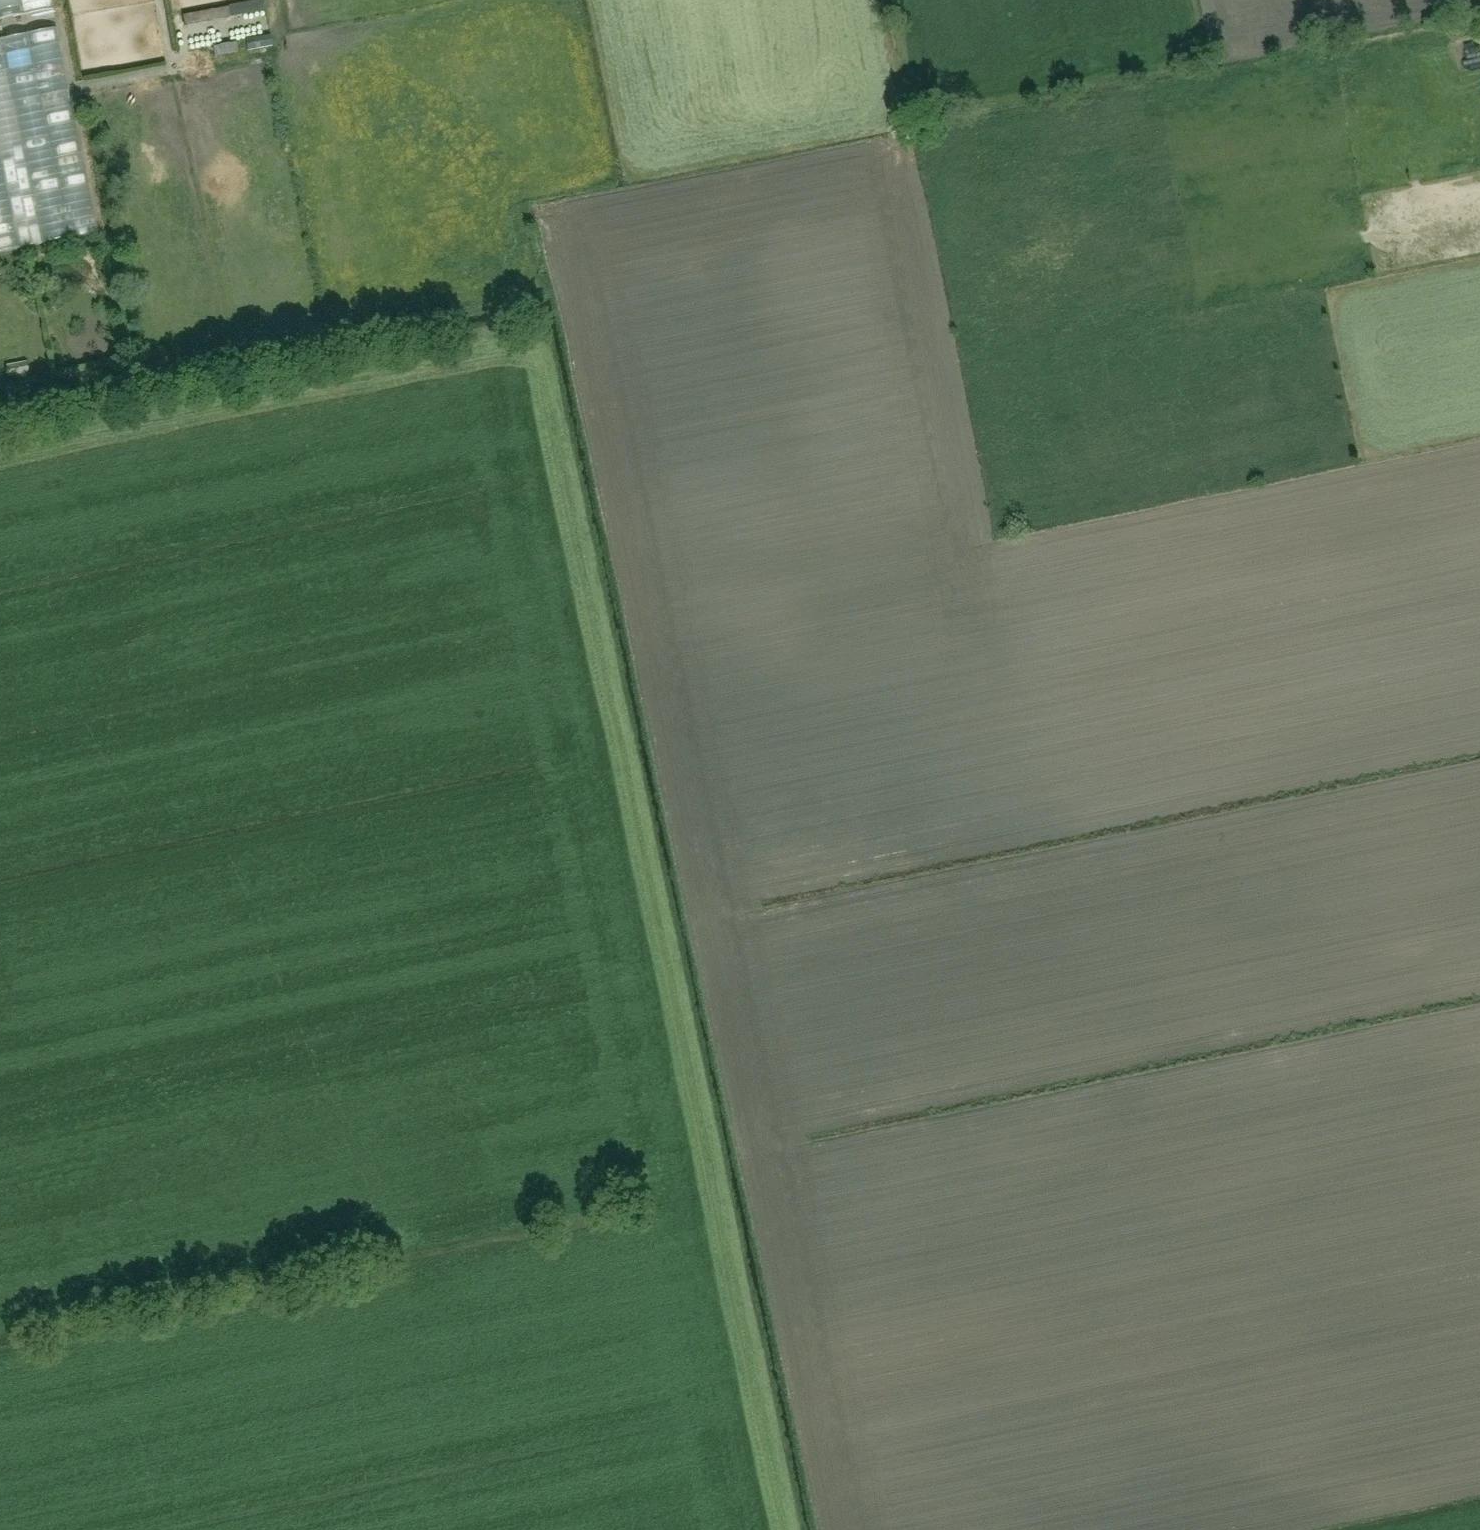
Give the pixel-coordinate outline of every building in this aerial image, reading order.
[(52,0),(0,0),(0,18),(53,7),(52,0)] [(187,10),(191,24),(234,14),(231,0),(187,10)] [(100,231),(59,25),(0,36),(0,251),(100,231)]
